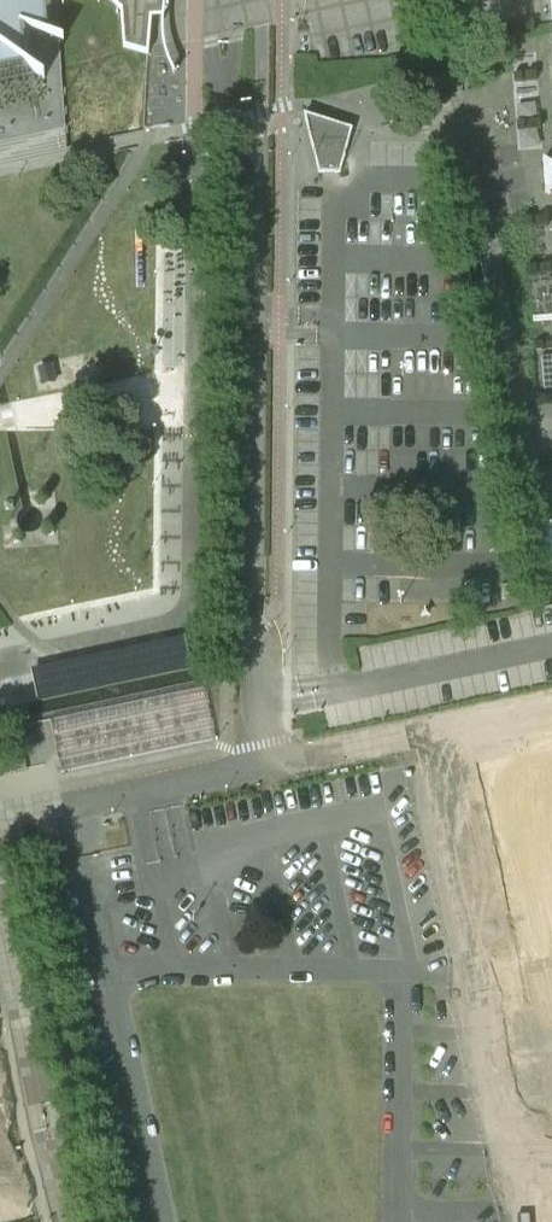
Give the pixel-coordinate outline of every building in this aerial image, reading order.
[(35,72),(44,79),(44,76),(36,71),(33,30),(63,41),(63,39),(59,38),(57,0),(0,0),(0,79),(35,72)] [(149,45),(152,8),(168,7),(169,0),(109,0),(121,10),(123,47),(148,54),(149,45)] [(341,173),(353,129),(304,114),(319,172),(341,173)] [(52,367),(39,370),(43,389),(56,386),(52,367)] [(56,767),(212,742),(203,690),(48,716),(56,767)]
